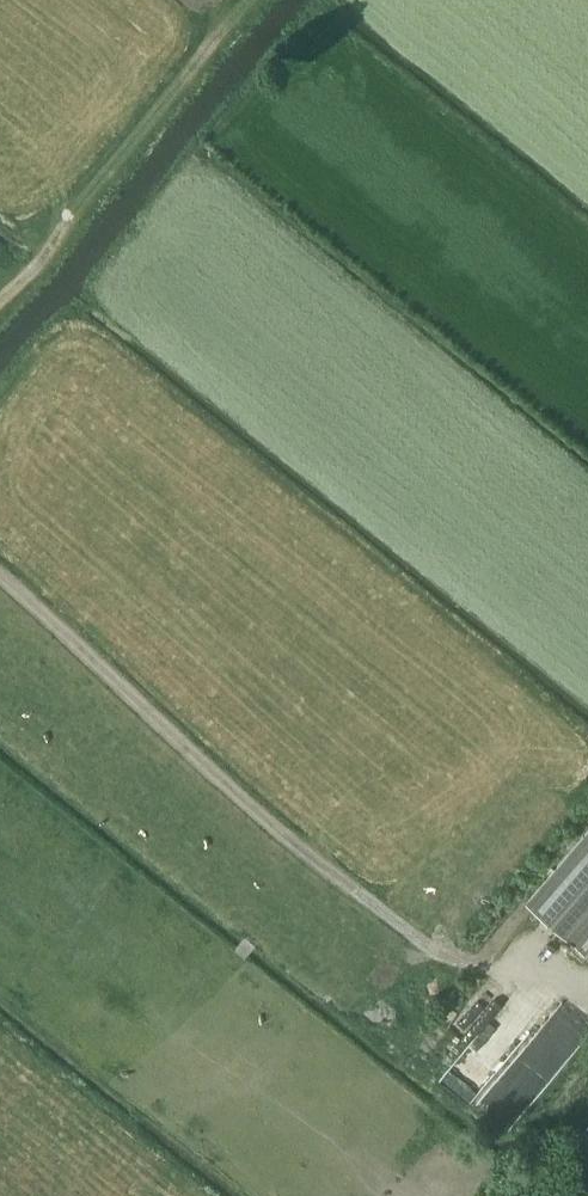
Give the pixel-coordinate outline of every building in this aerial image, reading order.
[(485,923),(527,963),(557,929),(587,956),(587,808),(485,923)]
